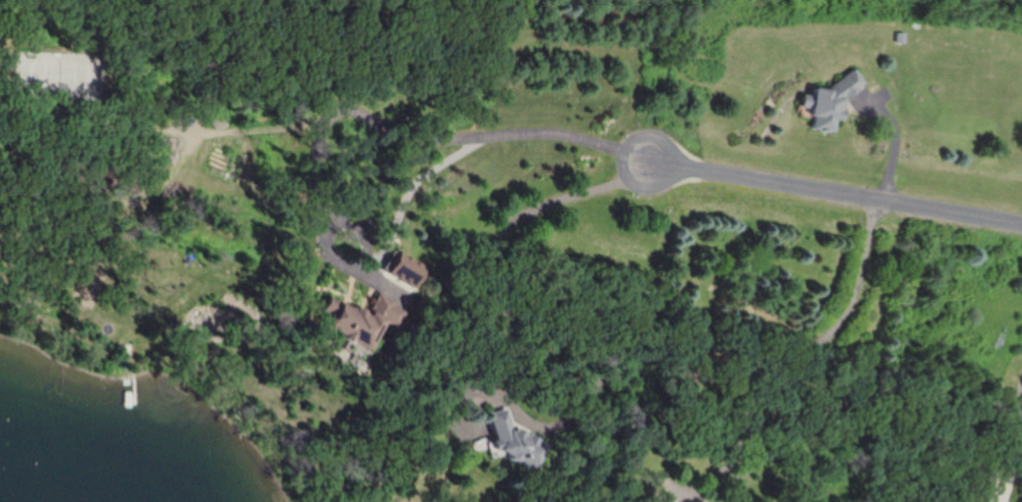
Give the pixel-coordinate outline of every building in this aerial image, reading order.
[(812,129),(836,131),(837,119),(844,119),(846,95),(857,96),(858,84),(862,85),(862,75),(835,73),(834,88),(816,87),(815,94),(804,94),(803,107),(814,108),(812,129)] [(371,349),(382,322),(397,329),(404,311),(374,297),(368,310),(342,299),(338,308),(324,301),(313,324),(371,349)] [(534,470),(548,443),(509,423),(513,415),(504,410),(486,445),(534,470)]
